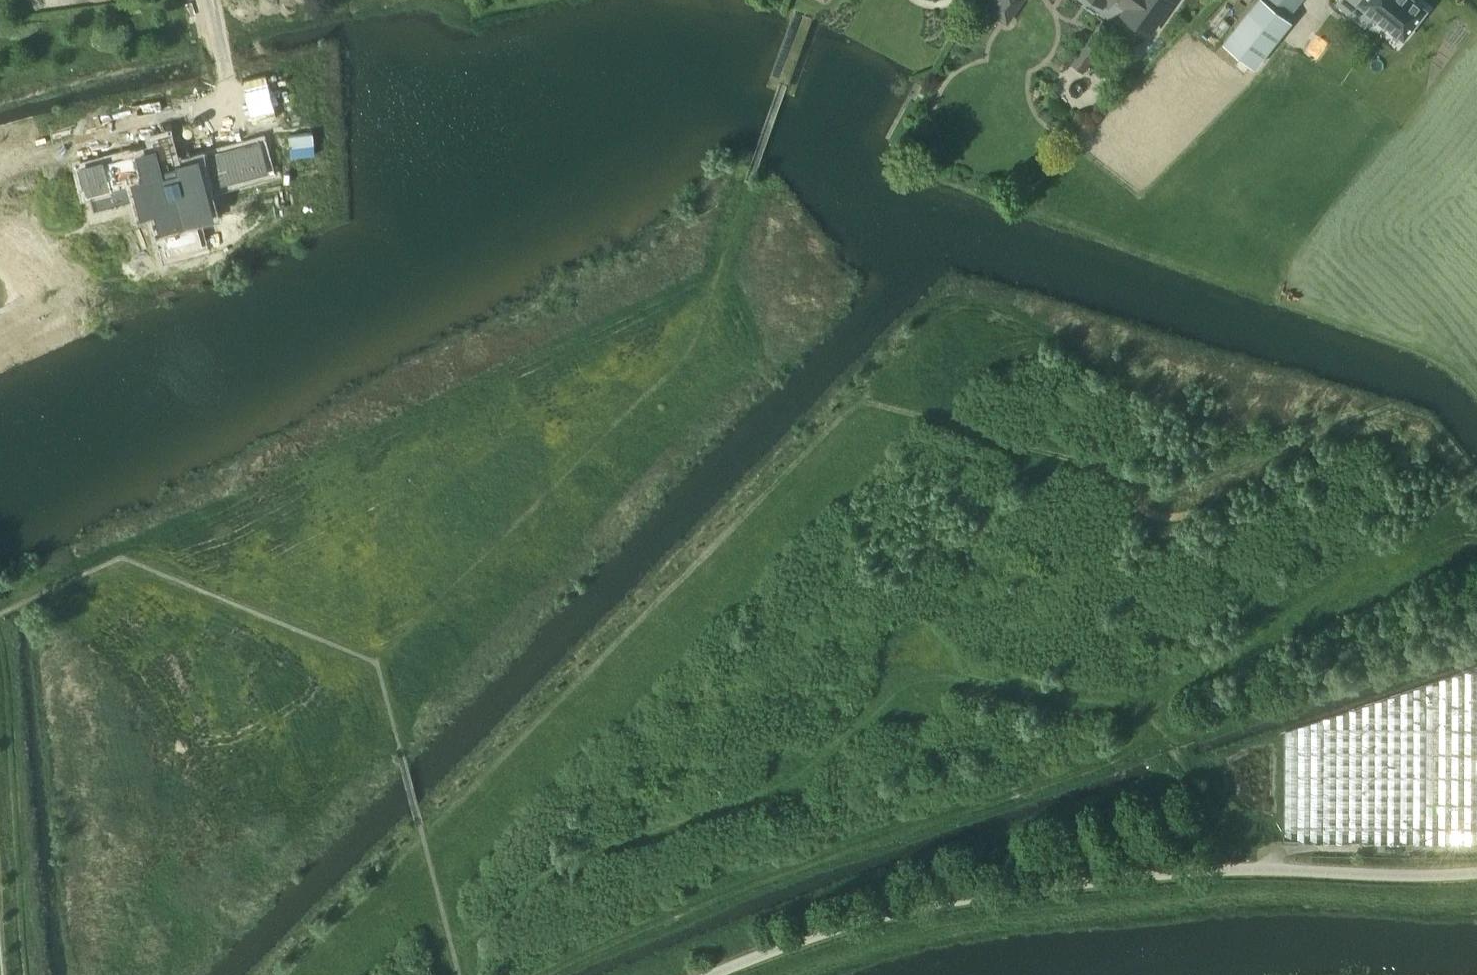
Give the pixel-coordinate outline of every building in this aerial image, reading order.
[(1129,5),(1123,13),(1147,30),(1169,0),(1123,0),(1129,5)] [(1222,40),(1254,65),(1291,20),(1280,11),(1289,0),(1255,0),(1222,40)] [(1337,1),(1350,12),(1359,1),(1373,12),(1403,36),(1426,8),(1416,0),(1338,0),(1337,1)] [(996,2),(990,9),(1007,20),(1012,13),(996,2)] [(1222,42),(1216,49),(1234,64),(1240,56),(1222,42)] [(1373,48),(1366,57),(1377,65),(1383,56),(1373,49),(1373,48)] [(257,141),(241,146),(247,170),(248,173),(267,168),(259,139),(257,139),(257,141)] [(158,146),(83,167),(90,194),(136,182),(144,209),(157,206),(169,250),(171,250),(170,245),(199,238),(194,216),(212,211),(205,185),(234,177),(227,149),(176,163),(178,168),(165,172),(158,146)] [(1310,841),(1476,842),(1476,665),(1284,730),(1284,835),(1310,841)]
